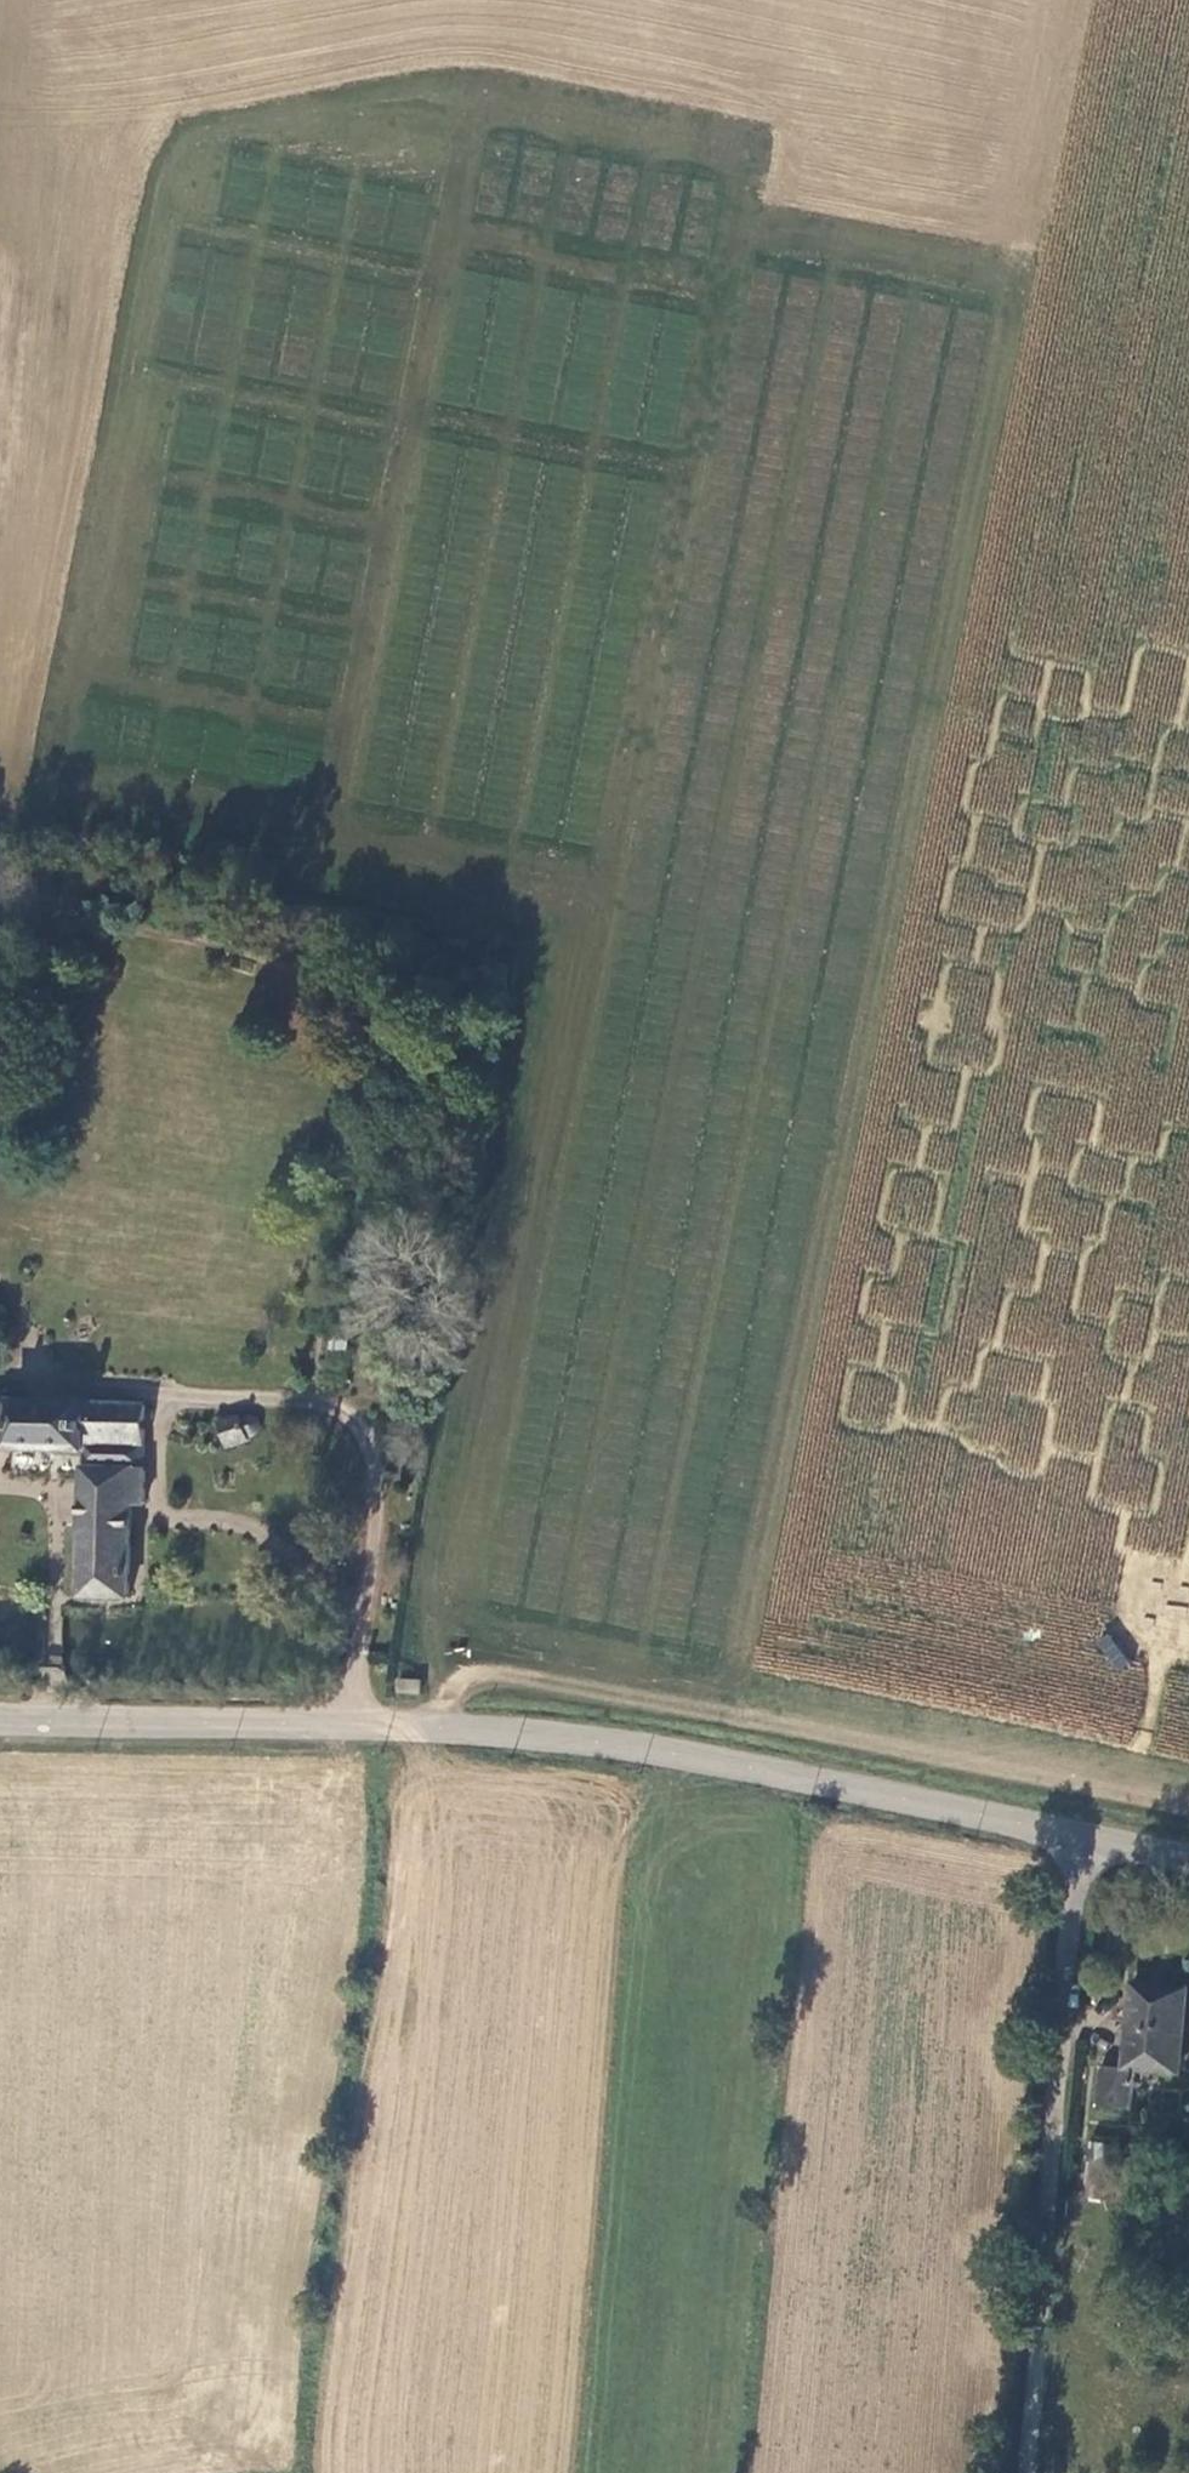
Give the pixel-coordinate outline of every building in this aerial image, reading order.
[(90,1456),(90,1445),(146,1447),(147,1403),(0,1399),(0,1452),(90,1456)] [(242,1420),(222,1427),(230,1453),(251,1446),(249,1442),(258,1440),(262,1438),(264,1433),(263,1426),(261,1423),(255,1420),(250,1420),(243,1425),(242,1420)] [(85,1598),(131,1599),(132,1504),(144,1505),(146,1474),(86,1472),(85,1598)] [(1106,1634),(1094,1644),(1117,1671),(1129,1660),(1106,1634)] [(422,1684),(400,1682),(399,1695),(421,1697),(422,1684)] [(1133,2110),(1138,2072),(1182,2076),(1188,1994),(1188,1992),(1135,1986),(1127,2071),(1104,2069),(1100,2107),(1133,2110)] [(1118,2203),(1124,2143),(1087,2139),(1081,2199),(1118,2203)]
